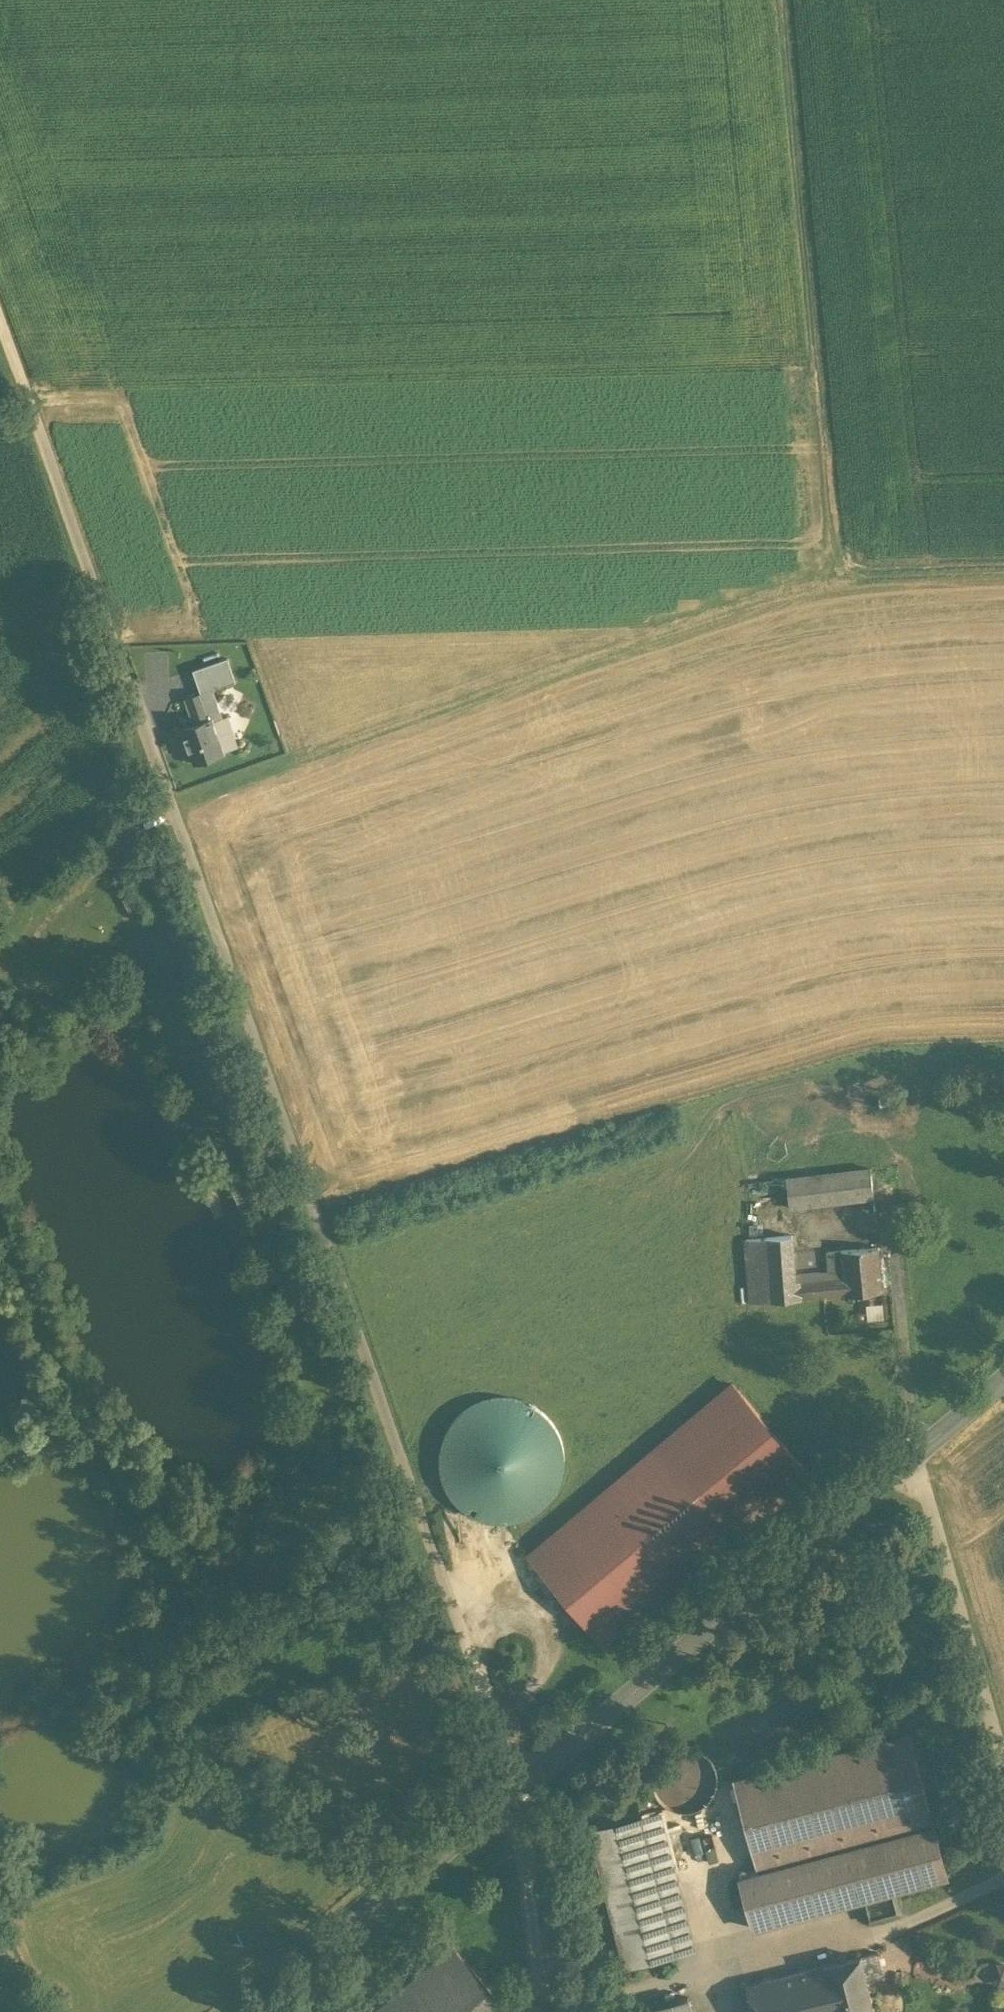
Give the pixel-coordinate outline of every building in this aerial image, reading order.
[(194,669),(200,689),(212,685),(220,682),(213,661),(194,669)] [(200,689),(202,693),(211,718),(213,717),(222,715),(212,685),(200,689)] [(211,718),(202,693),(187,698),(195,723),(207,719),(211,718)] [(222,715),(213,717),(225,752),(235,749),(224,714),(222,715)] [(195,723),(184,728),(196,762),(207,758),(225,752),(213,717),(211,718),(207,719),(195,723)] [(872,1172),(837,1174),(839,1204),(875,1202),(872,1172)] [(839,1204),(837,1174),(789,1177),(791,1208),(839,1204)] [(802,1296),(800,1276),(800,1268),(796,1268),(794,1233),(746,1236),(751,1301),(802,1296)] [(878,1245),(841,1248),(846,1293),(883,1290),(878,1245)] [(802,1296),(846,1293),(841,1248),(828,1249),(831,1273),(800,1276),(802,1296)] [(867,1319),(883,1318),(882,1302),(866,1303),(867,1319)] [(608,1644),(810,1476),(734,1385),(531,1554),(571,1601),(584,1616),(608,1644)] [(506,1396),(487,1399),(469,1407),(455,1420),(445,1436),(440,1454),(442,1473),(448,1491),(460,1507),(475,1518),(494,1524),(513,1524),(531,1519),(547,1508),(559,1494),(567,1476),(568,1457),(565,1438),(555,1422),(542,1408),(524,1400),(506,1396)] [(584,1616),(571,1601),(565,1606),(577,1621),(584,1616)] [(759,1867),(933,1820),(910,1735),(735,1782),(759,1867)] [(699,1751),(692,1749),(684,1748),(676,1749),(669,1752),(663,1756),(658,1762),(655,1769),(653,1776),(653,1784),(654,1791),(657,1798),(662,1804),(668,1808),(675,1812),(683,1813),(690,1813),(697,1811),(704,1807),(710,1802),(714,1796),(717,1789),(718,1781),(717,1774),(715,1767),(711,1760),(705,1755),(699,1751)] [(642,1814),(677,1953),(696,1949),(661,1809),(642,1814)] [(677,1953),(642,1814),(592,1827),(614,1914),(618,1930),(627,1966),(677,1953)] [(934,1827),(740,1880),(754,1929),(863,1899),(895,1891),(948,1877),(934,1827)] [(902,1914),(895,1891),(863,1899),(870,1922),(902,1914)] [(618,1930),(614,1914),(604,1916),(608,1933),(618,1930)] [(375,2011),(509,2011),(454,1947),(375,2011)] [(824,1966),(835,2011),(874,2011),(861,1956),(824,1966)] [(986,1961),(986,1981),(1003,1981),(1003,1961),(986,1961)] [(824,1966),(746,1985),(753,2011),(835,2011),(824,1966)] [(688,1997),(657,2006),(659,2011),(692,2011),(688,1997)]
